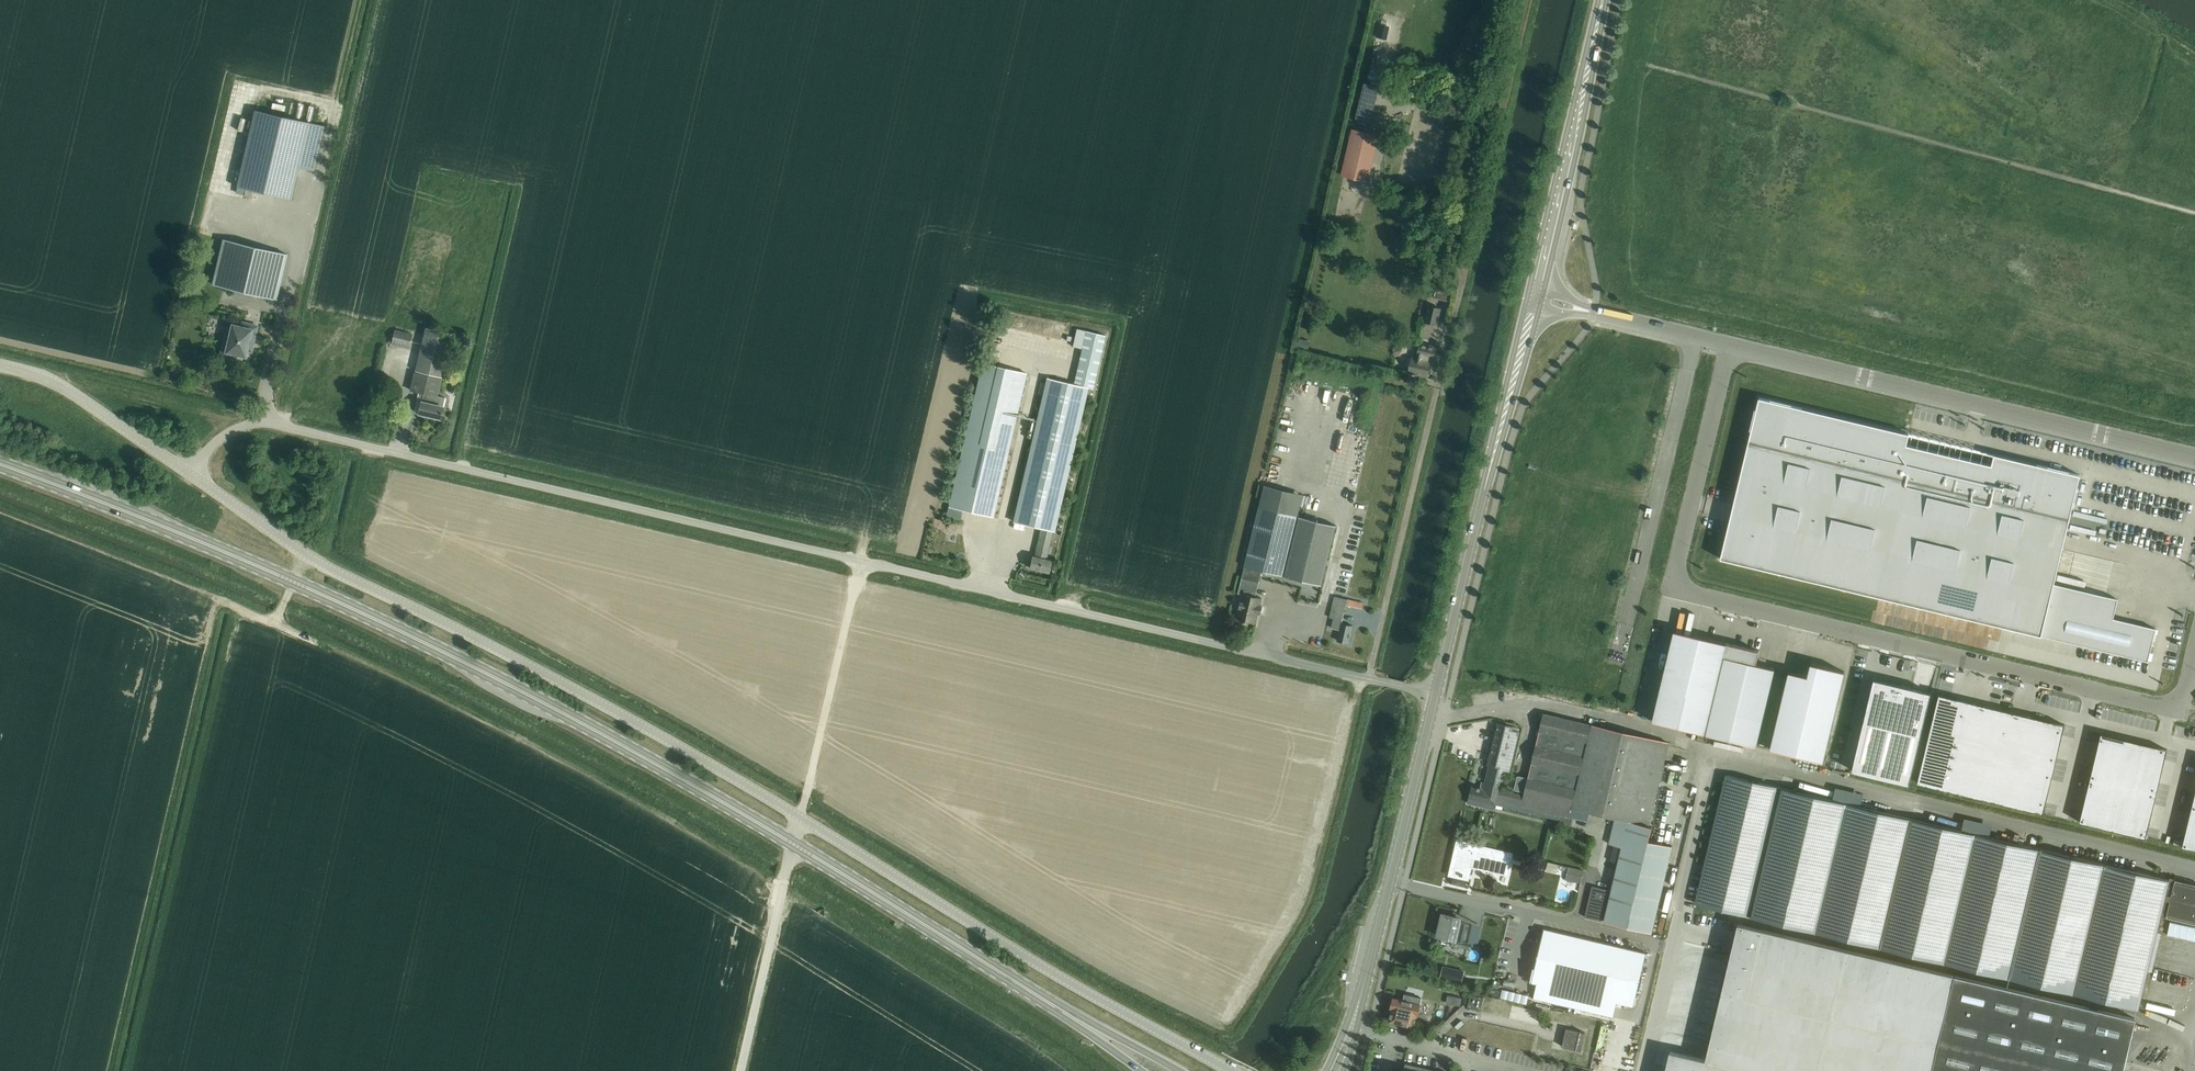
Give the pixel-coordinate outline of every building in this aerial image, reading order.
[(1380,25),(1378,37),(1389,40),(1392,27),(1380,25)] [(1372,63),(1369,79),(1381,82),(1385,66),(1372,63)] [(1365,85),(1358,118),(1370,120),(1378,88),(1365,85)] [(255,110),(237,187),(246,189),(245,195),(251,196),(253,190),(261,192),(291,199),(299,167),(314,170),(325,126),(255,110)] [(1353,129),(1342,176),(1344,177),(1368,183),(1380,135),(1353,129)] [(234,290),(277,300),(288,255),(223,240),(212,285),(234,290)] [(1436,290),(1434,298),(1449,302),(1451,294),(1436,290)] [(1428,305),(1425,322),(1438,325),(1442,308),(1428,305)] [(453,334),(439,331),(440,326),(434,325),(433,330),(426,328),(416,371),(442,377),(453,334)] [(247,350),(252,351),(256,331),(242,328),(241,332),(231,330),(229,338),(225,337),(220,360),(234,363),(236,354),(246,356),(247,350)] [(394,334),(391,334),(389,343),(410,348),(413,334),(395,330),(394,334)] [(1025,467),(1013,521),(1041,528),(1034,557),(1032,556),(1030,568),(1049,572),(1051,561),(1047,560),(1054,531),(1055,531),(1088,387),(1093,389),(1106,336),(1086,331),(1082,349),(1074,384),(1061,381),(1047,378),(1046,378),(1045,383),(1042,395),(1036,422),(1031,421),(1027,438),(1032,439),(1029,451),(1025,467)] [(1297,346),(1297,348),(1308,351),(1311,341),(1299,338),(1297,346)] [(1412,357),(1408,373),(1428,377),(1431,361),(1429,361),(1430,358),(1434,359),(1437,346),(1420,342),(1417,356),(1419,356),(1419,358),(1412,357)] [(1027,373),(1025,373),(982,363),(948,506),(993,517),(1027,373)] [(438,396),(442,379),(414,372),(410,390),(424,393),(419,414),(440,419),(445,398),(438,396)] [(1759,398),(1721,559),(2149,661),(2157,629),(2114,618),(2119,599),(2054,583),(2055,577),(2058,565),(2061,555),(2062,549),(2064,543),(2066,534),(2080,475),(1994,454),(1992,465),(1907,445),(1909,434),(1759,398)] [(1242,578),(1238,592),(1243,594),(1256,597),(1259,582),(1262,571),(1284,576),(1321,585),(1336,525),(1319,521),(1300,516),(1304,494),(1265,484),(1259,506),(1245,567),(1242,578)] [(2108,519),(2074,511),(2073,516),(2107,524),(2108,519)] [(2071,525),(2070,529),(2095,536),(2096,531),(2071,525)] [(1022,571),(1018,576),(1022,580),(1026,574),(1022,571)] [(1242,596),(1237,618),(1257,623),(1259,613),(1261,614),(1263,606),(1261,605),(1263,598),(1256,597),(1256,598),(1242,596)] [(1353,626),(1342,623),(1347,605),(1363,609),(1364,603),(1334,596),(1329,617),(1334,618),(1331,628),(1340,630),(1337,640),(1349,643),(1353,626)] [(1705,733),(1726,643),(1675,631),(1653,721),(1705,733)] [(1775,668),(1757,664),(1760,651),(1726,643),(1705,733),(1756,746),(1775,668)] [(1808,679),(1789,675),(1771,749),(1822,761),(1844,673),(1811,666),(1808,679)] [(1874,678),(1852,770),(1853,770),(1910,784),(1910,783),(1910,782),(1932,692),(1930,692),(1874,678)] [(1939,695),(1917,785),(2044,815),(2065,726),(1939,695)] [(1518,776),(1514,790),(1516,790),(1525,792),(1524,794),(1572,806),(1571,807),(1572,807),(1570,817),(1573,818),(1588,821),(1590,812),(1606,815),(1615,818),(1612,833),(1609,843),(1609,844),(1613,845),(1610,860),(1618,862),(1611,891),(1604,921),(1652,933),(1659,906),(1663,888),(1673,846),(1670,845),(1649,840),(1652,826),(1650,826),(1650,825),(1663,768),(1665,760),(1669,745),(1669,743),(1585,723),(1553,716),(1543,713),(1542,718),(1540,717),(1537,719),(1535,727),(1537,730),(1539,731),(1529,774),(1528,778),(1519,776),(1518,776)] [(1490,763),(1485,782),(1500,786),(1503,772),(1510,773),(1520,732),(1513,730),(1514,727),(1499,723),(1491,755),(1489,763),(1490,763)] [(2101,733),(2080,822),(2146,838),(2167,748),(2101,733)] [(1696,904),(1751,917),(1815,932),(1880,947),(1945,963),(1982,972),(2008,978),(2061,991),(2074,994),(2138,1009),(2149,966),(2156,933),(2161,913),(2194,921),(2194,886),(2169,880),(2103,864),(2040,849),(1990,837),(1993,824),(1982,822),(1965,818),(1962,830),(1910,818),(1861,806),(1864,793),(1849,790),(1836,787),(1833,800),(1782,787),(1727,774),(1696,904)] [(1478,788),(1472,786),(1468,803),(1494,810),(1495,804),(1502,806),(1559,820),(1557,827),(1570,831),(1573,818),(1570,817),(1572,807),(1571,807),(1572,806),(1524,794),(1524,795),(1499,789),(1500,786),(1485,782),(1484,788),(1478,786),(1478,788)] [(2182,846),(2194,849),(2194,790),(2182,846)] [(1449,876),(1453,877),(1452,883),(1466,886),(1467,880),(1470,881),(1473,868),(1508,876),(1513,855),(1514,852),(1457,839),(1449,876)] [(1548,862),(1546,871),(1557,874),(1559,865),(1548,862)] [(1569,867),(1566,880),(1581,884),(1584,871),(1569,867)] [(1592,886),(1585,917),(1604,921),(1611,891),(1592,886)] [(1442,914),(1437,936),(1439,936),(1453,940),(1452,946),(1460,948),(1478,946),(1478,944),(1482,926),(1455,911),(1454,916),(1442,914)] [(1666,1070),(2124,1070),(2126,1062),(2136,1018),(1736,924),(1729,952),(1704,1058),(1671,1050),(1666,1070)] [(1537,990),(1535,997),(1556,1002),(1612,1016),(1614,1008),(1616,1000),(1631,1004),(1642,957),(1547,934),(1537,976),(1536,981),(1539,982),(1537,990)] [(1441,978),(1440,980),(1462,985),(1462,983),(1465,972),(1443,967),(1441,978)] [(1502,991),(1501,999),(1527,1005),(1529,997),(1502,991)] [(1389,1022),(1414,1028),(1417,1015),(1418,1015),(1421,1004),(1420,1004),(1422,998),(1405,995),(1404,1000),(1394,998),(1391,1009),(1392,1009),(1389,1022)] [(1462,998),(1448,995),(1446,1004),(1461,1006),(1462,998)] [(1471,995),(1468,1008),(1481,1011),(1484,998),(1471,995)] [(1457,1026),(1455,1027),(1458,1030),(1465,1024),(1462,1021),(1457,1026)] [(1562,1047),(1580,1051),(1585,1033),(1567,1028),(1562,1047)]
